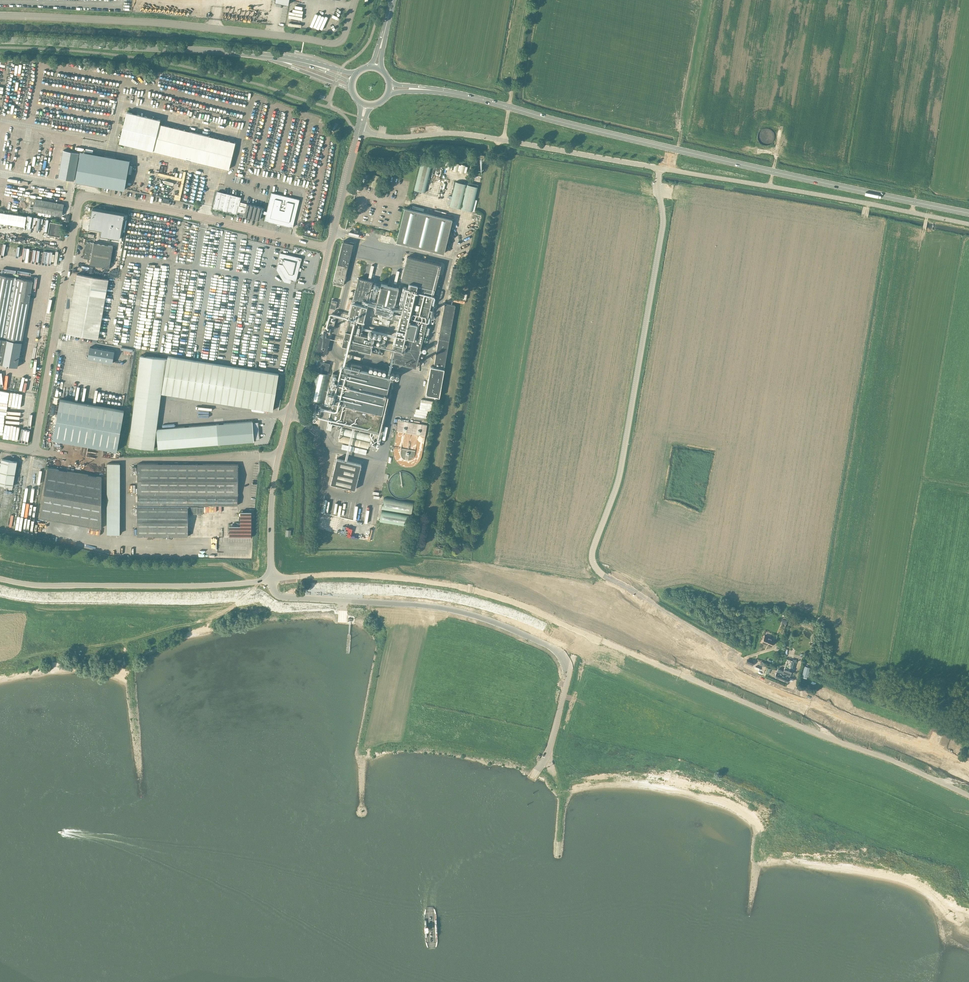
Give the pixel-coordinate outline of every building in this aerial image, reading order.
[(302,8),(303,2),(291,0),(290,6),(302,8)] [(289,12),(301,14),(302,8),(290,6),(289,12)] [(288,18),(300,20),(301,14),(289,12),(288,18)] [(319,28),(322,15),(312,14),(312,15),(317,16),(320,17),(319,25),(313,24),(313,27),(319,28)] [(287,24),(299,26),(300,20),(288,18),(287,24)] [(160,120),(127,111),(119,142),(153,151),(229,169),(236,142),(159,124),(160,120)] [(64,150),(58,178),(74,180),(79,152),(64,150)] [(81,151),(75,181),(125,189),(130,160),(81,151)] [(425,192),(432,163),(421,160),(414,190),(425,192)] [(446,168),(450,169),(450,168),(451,169),(453,163),(452,162),(452,161),(448,160),(447,161),(446,161),(444,167),(446,167),(446,168)] [(464,172),(466,172),(468,166),(465,166),(465,165),(461,164),(461,165),(459,164),(459,163),(455,162),(455,163),(453,163),(452,169),(453,169),(453,170),(457,171),(457,170),(459,171),(459,172),(464,173),(464,172)] [(466,184),(455,182),(449,206),(460,209),(466,184)] [(472,211),(476,193),(478,187),(467,184),(461,208),(472,211)] [(246,207),(240,205),(241,199),(240,199),(241,197),(236,196),(236,197),(217,192),(213,207),(232,212),(232,213),(237,214),(237,212),(244,214),(244,215),(260,219),(263,207),(247,203),(246,207)] [(264,212),(262,211),(261,213),(266,214),(265,221),(293,227),(299,199),(271,193),(267,211),(264,211),(264,212)] [(62,216),(64,204),(35,198),(33,211),(62,216)] [(868,218),(870,208),(864,206),(861,217),(868,218)] [(124,214),(92,208),(88,228),(101,231),(100,236),(119,240),(124,214)] [(405,208),(396,242),(444,253),(452,219),(405,208)] [(55,255),(59,234),(43,231),(45,221),(0,213),(0,245),(55,255)] [(113,246),(92,242),(87,241),(84,258),(91,259),(90,264),(109,267),(113,246)] [(353,243),(343,241),(333,281),(334,281),(333,283),(342,286),(343,283),(343,284),(353,243)] [(286,278),(296,280),(298,270),(297,270),(297,267),(299,267),(302,258),(280,253),(278,264),(286,278)] [(409,361),(417,363),(421,349),(435,289),(436,289),(441,265),(407,256),(401,280),(409,282),(401,314),(393,312),(399,287),(381,283),(375,311),(392,315),(391,318),(400,320),(399,324),(395,342),(394,342),(390,361),(408,365),(409,361)] [(352,274),(359,276),(361,269),(362,266),(355,265),(355,268),(354,268),(352,274)] [(459,269),(453,267),(449,288),(455,290),(459,269)] [(109,279),(77,274),(67,333),(98,339),(109,279)] [(33,281),(0,275),(0,363),(18,367),(33,281)] [(367,305),(373,281),(358,277),(352,302),(349,316),(345,330),(342,345),(371,352),(374,337),(360,334),(363,319),(364,319),(367,305)] [(444,369),(455,305),(445,303),(434,367),(431,366),(426,394),(439,397),(444,369)] [(328,325),(334,327),(336,317),(330,315),(328,325)] [(390,320),(374,316),(373,322),(389,326),(390,320)] [(316,351),(326,353),(330,338),(320,335),(316,351)] [(115,351),(90,347),(88,359),(112,363),(115,351)] [(156,429),(157,429),(161,393),(162,393),(168,359),(167,359),(165,358),(140,355),(129,446),(154,449),(156,429)] [(168,359),(162,393),(273,411),(280,373),(189,359),(168,356),(168,359)] [(324,362),(322,372),(314,370),(307,398),(322,402),(329,374),(328,373),(330,363),(324,362)] [(333,373),(330,386),(329,386),(328,389),(326,399),(325,399),(324,404),(331,406),(328,420),(326,428),(331,429),(333,421),(380,433),(393,380),(390,380),(391,377),(342,365),(339,374),(333,373)] [(18,388),(24,390),(27,377),(21,375),(18,388)] [(420,408),(416,408),(415,416),(427,417),(428,410),(432,411),(434,400),(421,398),(420,408)] [(53,439),(117,450),(124,410),(60,399),(53,439)] [(253,421),(217,424),(218,444),(254,441),(254,440),(260,439),(258,422),(253,422),(253,421)] [(218,444),(217,424),(157,429),(158,448),(218,444)] [(370,441),(371,435),(342,428),(340,434),(370,441)] [(340,435),(339,441),(368,448),(369,442),(340,435)] [(337,458),(335,465),(331,483),(355,489),(361,464),(337,458)] [(13,487),(17,462),(2,459),(0,471),(0,484),(13,487)] [(238,464),(138,463),(138,505),(137,505),(137,536),(188,536),(188,514),(203,514),(203,507),(191,507),(191,505),(198,505),(238,505),(238,495),(238,464)] [(39,517),(101,528),(102,477),(48,467),(39,517)] [(384,498),(382,508),(411,514),(413,503),(384,498)] [(409,526),(411,515),(381,510),(380,522),(409,526)] [(240,512),(240,526),(230,526),(230,537),(251,537),(251,512),(240,512)] [(21,526),(31,526),(31,517),(21,517),(21,526)] [(107,524),(107,533),(120,534),(120,524),(107,524)] [(761,642),(771,647),(775,639),(765,635),(761,642)] [(809,677),(809,675),(810,671),(809,671),(810,667),(804,666),(801,677),(807,678),(807,676),(809,677)] [(793,679),(789,677),(790,674),(778,669),(775,677),(787,682),(788,680),(792,681),(793,679)]
